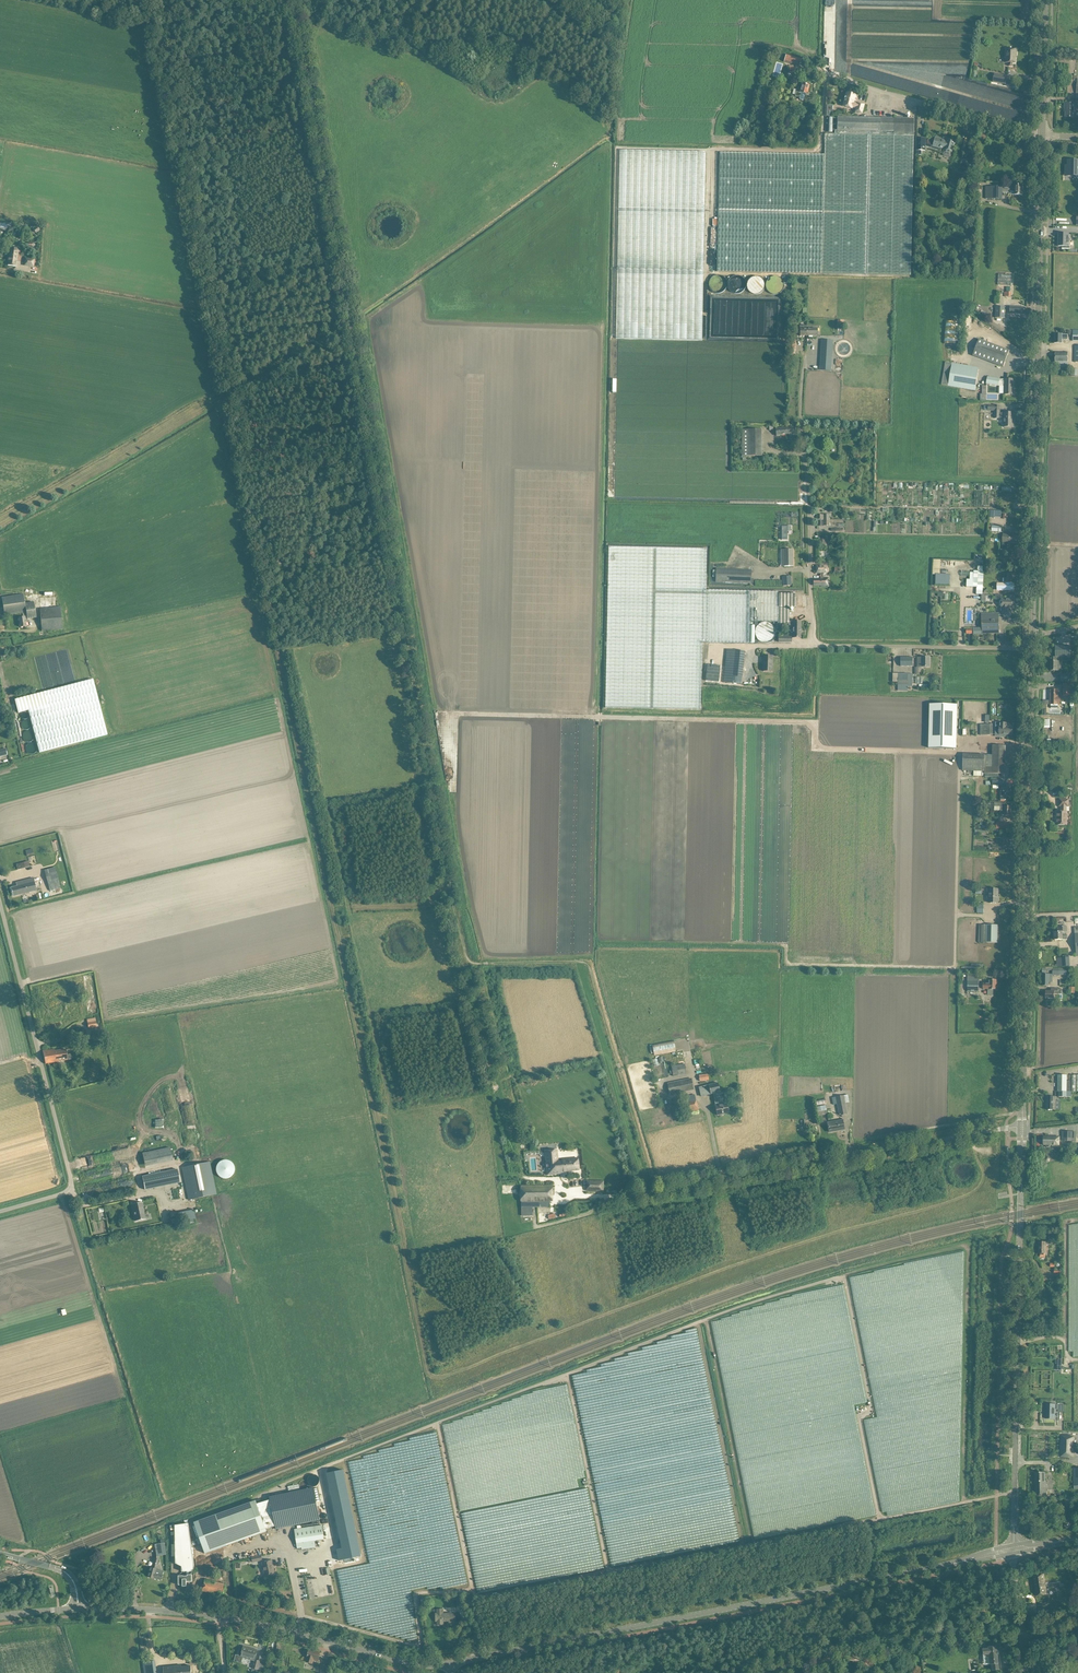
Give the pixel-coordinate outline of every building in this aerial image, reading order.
[(1016,55),(1017,49),(1012,48),(1011,48),(1006,48),(1006,49),(1006,57),(1007,57),(1006,63),(1009,63),(1009,66),(1012,66),(1013,66),(1013,63),(1015,63),(1015,61),(1015,55),(1016,55)] [(995,74),(993,82),(1005,85),(1006,85),(1007,76),(995,74)] [(807,95),(810,86),(802,84),(801,88),(797,87),(795,96),(800,98),(799,99),(800,100),(802,101),(804,100),(805,95),(807,95)] [(856,96),(852,95),(852,93),(850,93),(849,94),(846,93),(845,98),(844,99),(845,99),(843,106),(852,108),(852,107),(856,108),(855,112),(862,114),(864,105),(857,103),(857,104),(854,103),(856,96)] [(760,94),(756,115),(767,117),(770,95),(760,94)] [(1076,104),(1065,104),(1065,109),(1066,109),(1065,117),(1070,117),(1070,118),(1071,118),(1071,117),(1075,117),(1075,109),(1076,109),(1076,104)] [(910,276),(914,119),(837,117),(837,131),(835,131),(835,134),(825,134),(824,155),(719,153),(717,272),(910,276)] [(917,138),(916,155),(921,155),(921,150),(924,150),(924,146),(939,150),(939,148),(943,149),(942,154),(943,156),(949,157),(951,156),(952,152),(955,142),(947,139),(946,142),(940,141),(940,140),(935,138),(933,146),(924,143),(925,139),(917,138)] [(702,340),(703,288),(706,152),(620,151),(616,339),(702,340)] [(1066,167),(1066,171),(1069,171),(1069,175),(1077,175),(1077,162),(1069,162),(1069,167),(1066,167)] [(1010,186),(1010,189),(1002,189),(1002,187),(986,187),(986,199),(1002,199),(1002,193),(1009,193),(1009,195),(1022,195),(1023,186),(1015,185),(1015,186),(1010,186)] [(1059,233),(1058,247),(1062,247),(1062,249),(1070,249),(1070,238),(1069,238),(1069,234),(1059,233)] [(20,261),(21,256),(20,256),(20,252),(10,250),(8,265),(16,266),(17,260),(20,261)] [(1000,287),(1009,287),(1009,275),(1000,275),(1000,287)] [(1006,307),(996,306),(995,317),(1005,318),(1006,307)] [(1055,335),(1055,343),(1062,344),(1062,339),(1067,340),(1067,335),(1062,335),(1055,335)] [(1003,367),(1010,351),(979,339),(973,356),(1003,367)] [(821,357),(820,363),(831,364),(832,357),(832,353),(832,341),(822,340),(821,357)] [(1068,353),(1062,353),(1055,353),(1055,367),(1068,367),(1068,353)] [(975,390),(979,367),(945,362),(941,384),(975,390)] [(1014,395),(1014,380),(1004,379),(1004,380),(1000,380),(1000,379),(987,377),(986,384),(999,386),(999,385),(1004,385),(1004,394),(1014,395)] [(995,418),(1004,419),(1004,427),(1013,427),(1014,413),(1004,413),(1000,413),(1000,406),(984,406),(984,410),(988,410),(988,411),(995,411),(995,418)] [(794,434),(793,427),(776,429),(776,436),(794,434)] [(762,456),(762,430),(749,430),(741,430),(742,456),(749,456),(762,456)] [(782,527),(782,540),(787,540),(787,531),(791,531),(791,527),(782,527)] [(1001,535),(1000,541),(1003,541),(1002,542),(1003,542),(1002,548),(1007,548),(1008,543),(1019,543),(1019,535),(1003,534),(1003,535),(1001,535)] [(729,590),(706,590),(707,548),(609,547),(608,588),(607,641),(605,708),(701,709),(702,643),(749,643),(750,621),(778,622),(777,624),(789,624),(789,621),(789,607),(796,607),(796,594),(778,594),(778,592),(729,591),(729,590)] [(793,566),(793,550),(784,550),(784,566),(793,566)] [(823,566),(816,566),(816,573),(821,573),(821,579),(814,580),(814,585),(821,585),(821,586),(828,586),(828,578),(824,578),(824,579),(823,579),(823,573),(827,573),(826,570),(823,570),(823,566)] [(751,583),(751,570),(716,568),(716,571),(713,571),(713,577),(716,577),(716,582),(751,583)] [(975,587),(979,587),(978,595),(985,596),(985,572),(976,572),(975,587)] [(936,574),(936,584),(950,584),(950,574),(936,574)] [(1004,584),(1000,584),(1000,590),(1014,590),(1014,584),(1014,574),(1004,574),(1004,584)] [(34,593),(31,576),(17,578),(19,592),(24,591),(25,595),(34,593)] [(783,577),(783,586),(791,585),(791,576),(783,577)] [(36,618),(34,602),(25,604),(23,594),(2,598),(5,616),(22,613),(23,617),(19,618),(20,627),(26,626),(26,622),(28,622),(27,619),(36,618)] [(999,633),(998,615),(1002,615),(1008,615),(1009,608),(1013,608),(1014,600),(1002,599),(1001,608),(1003,608),(1002,613),(998,613),(982,614),(983,634),(999,633)] [(40,609),(41,631),(62,629),(61,607),(40,609)] [(789,621),(789,624),(789,625),(793,625),(793,638),(801,638),(801,621),(789,621)] [(1055,646),(1055,657),(1056,657),(1056,661),(1051,661),(1051,671),(1059,671),(1059,666),(1061,667),(1061,657),(1070,657),(1070,646),(1055,646)] [(742,677),(745,651),(727,649),(723,682),(733,683),(734,677),(742,677)] [(772,672),(772,656),(764,656),(763,671),(772,672)] [(913,666),(913,657),(901,657),(901,666),(913,666)] [(922,658),(920,657),(917,657),(917,667),(918,667),(930,667),(930,657),(922,657),(922,658)] [(721,666),(707,664),(706,681),(719,682),(721,666)] [(913,674),(908,674),(893,673),(893,682),(898,682),(898,690),(908,691),(908,690),(912,690),(912,686),(913,686),(913,674)] [(25,697),(15,700),(18,713),(28,710),(39,752),(107,735),(93,679),(25,697)] [(1064,683),(1063,695),(1070,695),(1070,699),(1070,703),(1075,704),(1075,699),(1075,683),(1064,683)] [(1050,690),(1050,705),(1058,705),(1058,704),(1060,704),(1060,696),(1058,696),(1058,690),(1050,690)] [(930,704),(929,748),(956,749),(957,705),(930,704)] [(1007,726),(1007,723),(1000,723),(1000,735),(1013,735),(1013,726),(1007,726)] [(993,724),(981,725),(981,735),(993,735),(993,724)] [(1005,773),(1006,746),(993,745),(992,755),(963,754),(963,771),(974,771),(974,776),(981,776),(981,771),(985,771),(985,773),(1005,773)] [(1011,796),(1011,785),(1003,785),(1003,791),(1001,791),(1001,799),(1006,799),(1006,796),(1011,796)] [(1061,806),(1061,811),(1057,811),(1057,825),(1058,825),(1058,826),(1062,826),(1062,825),(1067,825),(1067,811),(1066,811),(1066,806),(1068,806),(1069,799),(1060,799),(1059,806),(1061,806)] [(995,803),(995,806),(995,811),(1000,811),(1000,815),(1004,815),(1004,814),(1011,815),(1011,806),(1004,806),(1004,803),(995,803)] [(28,861),(16,865),(17,870),(29,867),(28,861)] [(50,891),(60,888),(55,868),(44,871),(50,891)] [(17,886),(11,888),(13,897),(36,891),(34,883),(33,879),(16,883),(17,886)] [(990,889),(988,889),(987,898),(990,898),(989,903),(998,903),(998,889),(990,889)] [(979,925),(979,942),(986,942),(997,943),(997,925),(986,925),(979,925)] [(1057,927),(1058,932),(1054,932),(1055,940),(1067,939),(1067,932),(1067,926),(1057,927)] [(1057,966),(1070,966),(1070,957),(1069,957),(1069,955),(1067,956),(1067,957),(1057,958),(1057,966)] [(1052,974),(1042,974),(1042,985),(1049,985),(1049,977),(1052,977),(1052,974)] [(83,976),(85,993),(95,992),(93,975),(83,976)] [(997,990),(997,980),(989,980),(989,983),(984,983),(984,989),(988,989),(988,995),(993,996),(993,989),(997,990)] [(978,991),(978,981),(967,981),(967,991),(978,991)] [(1062,989),(1058,989),(1051,989),(1051,991),(1046,991),(1046,999),(1055,999),(1055,994),(1058,994),(1062,994),(1062,989)] [(91,1031),(100,1029),(98,1019),(89,1020),(91,1031)] [(652,1045),(650,1046),(650,1048),(651,1054),(654,1053),(654,1056),(676,1052),(674,1040),(652,1044),(652,1045)] [(48,1050),(43,1051),(45,1064),(57,1062),(68,1060),(72,1059),(71,1054),(69,1054),(67,1055),(66,1051),(66,1049),(55,1051),(55,1049),(54,1049),(48,1050)] [(685,1064),(672,1066),(673,1076),(687,1074),(685,1064)] [(1058,1075),(1058,1091),(1059,1091),(1059,1097),(1071,1097),(1071,1092),(1071,1081),(1067,1081),(1067,1075),(1058,1075)] [(692,1078),(687,1079),(681,1081),(668,1083),(670,1094),(694,1090),(692,1078)] [(699,1088),(701,1096),(713,1093),(716,1093),(720,1092),(718,1083),(699,1088)] [(716,1093),(713,1093),(716,1106),(718,1115),(724,1114),(724,1113),(729,1112),(727,1104),(720,1105),(718,1092),(716,1093)] [(844,1095),(832,1098),(833,1104),(837,1104),(839,1115),(847,1114),(845,1103),(849,1102),(848,1094),(844,1095)] [(699,1110),(698,1106),(698,1104),(697,1104),(695,1095),(683,1097),(686,1112),(699,1110)] [(1055,1097),(1047,1097),(1046,1110),(1049,1110),(1050,1110),(1055,1110),(1055,1097)] [(816,1107),(818,1116),(827,1114),(826,1105),(816,1107)] [(828,1123),(829,1132),(844,1129),(843,1120),(828,1123)] [(1063,1131),(1062,1141),(1073,1141),(1073,1132),(1063,1131)] [(1059,1145),(1059,1137),(1044,1137),(1043,1144),(1046,1145),(1046,1146),(1047,1146),(1049,1146),(1050,1145),(1059,1145)] [(170,1148),(142,1153),(144,1163),(172,1158),(170,1148)] [(545,1151),(548,1175),(563,1173),(563,1172),(579,1170),(578,1158),(565,1159),(558,1160),(557,1150),(545,1151)] [(219,1162),(219,1179),(236,1180),(236,1163),(219,1162)] [(188,1201),(216,1196),(209,1163),(182,1168),(188,1201)] [(145,1190),(180,1182),(177,1170),(142,1177),(145,1190)] [(603,1181),(586,1181),(586,1190),(603,1191),(603,1181)] [(553,1186),(520,1186),(521,1201),(550,1201),(553,1201),(553,1186)] [(558,1191),(558,1205),(573,1204),(572,1191),(558,1191)] [(145,1219),(141,1202),(131,1204),(135,1221),(145,1219)] [(521,1207),(521,1216),(532,1216),(532,1207),(521,1207)] [(195,1223),(195,1220),(198,1220),(196,1211),(183,1213),(184,1222),(192,1220),(192,1224),(195,1223)] [(1051,1246),(1051,1240),(1045,1240),(1045,1241),(1040,1241),(1039,1253),(1040,1253),(1040,1256),(1045,1256),(1045,1254),(1046,1254),(1046,1250),(1048,1250),(1048,1246),(1051,1246)] [(1055,1404),(1046,1404),(1045,1418),(1055,1419),(1055,1409),(1057,1409),(1057,1412),(1063,1412),(1063,1405),(1055,1405),(1055,1404)] [(1061,1435),(1060,1457),(1069,1457),(1069,1456),(1073,1456),(1074,1439),(1070,1438),(1070,1436),(1061,1435)] [(343,1470),(327,1473),(342,1548),(337,1549),(339,1561),(361,1556),(343,1470)] [(1036,1496),(1047,1496),(1047,1481),(1045,1481),(1045,1472),(1035,1472),(1036,1496)] [(215,1515),(194,1522),(199,1538),(196,1539),(198,1544),(201,1543),(205,1553),(226,1546),(267,1531),(266,1529),(275,1526),(276,1529),(320,1520),(313,1488),(269,1497),(270,1500),(257,1504),(256,1500),(215,1515)] [(188,1523),(180,1524),(175,1525),(176,1563),(182,1566),(182,1571),(187,1571),(187,1576),(183,1576),(178,1576),(178,1585),(183,1585),(183,1586),(185,1586),(186,1586),(186,1582),(192,1582),(192,1571),(193,1571),(194,1565),(188,1523)] [(297,1529),(294,1529),(296,1543),(297,1543),(314,1541),(324,1539),(322,1525),(301,1528),(301,1526),(301,1525),(297,1526),(297,1529)] [(315,1547),(314,1541),(297,1543),(298,1547),(298,1548),(297,1548),(302,1548),(305,1547),(305,1549),(315,1547)] [(154,1545),(157,1556),(166,1555),(164,1543),(154,1545)] [(161,1580),(163,1571),(156,1569),(158,1559),(154,1558),(151,1567),(150,1567),(149,1571),(148,1571),(148,1572),(147,1577),(161,1580)] [(273,1565),(272,1560),(262,1562),(265,1576),(274,1574),(272,1565),(273,1565)] [(1033,1576),(1036,1596),(1047,1594),(1044,1574),(1033,1576)] [(203,1591),(223,1596),(225,1584),(205,1580),(203,1591)] [(464,1596),(457,1596),(457,1606),(465,1606),(464,1596)] [(443,1621),(449,1621),(449,1623),(454,1623),(454,1621),(454,1613),(443,1613),(443,1609),(437,1610),(437,1613),(436,1613),(436,1621),(437,1621),(437,1625),(443,1625),(443,1621)] [(254,1661),(255,1659),(257,1650),(243,1646),(242,1650),(240,1649),(238,1657),(254,1661)] [(988,1649),(982,1649),(983,1655),(988,1654),(989,1664),(991,1664),(992,1670),(998,1669),(998,1663),(997,1655),(998,1655),(997,1651),(996,1651),(996,1646),(988,1647),(988,1649)] [(309,1649),(307,1658),(306,1662),(312,1664),(314,1658),(318,1659),(320,1652),(309,1649)] [(261,1671),(264,1662),(255,1659),(254,1661),(252,1669),(261,1671)] [(143,1662),(145,1672),(157,1672),(155,1661),(143,1662)]
